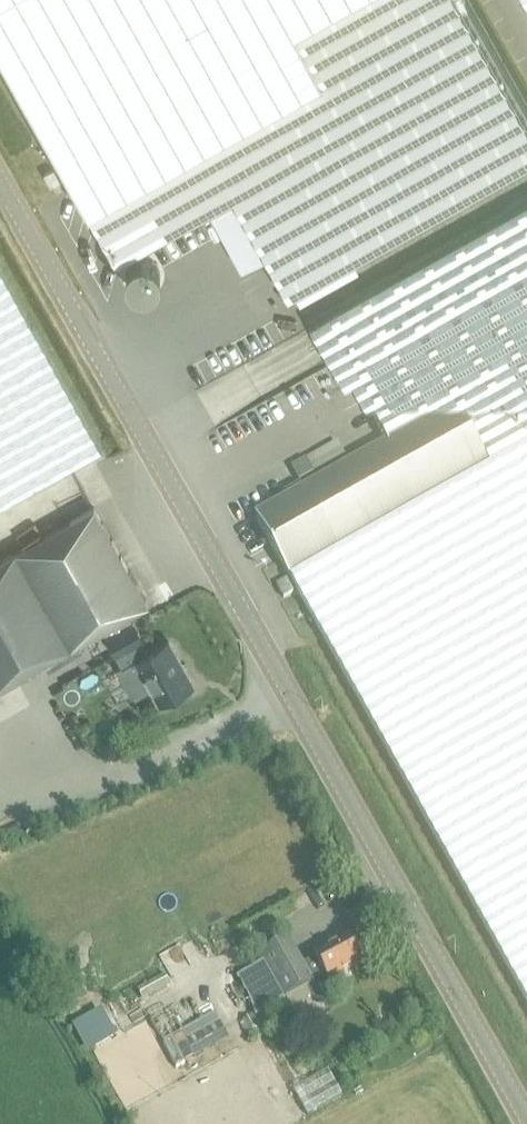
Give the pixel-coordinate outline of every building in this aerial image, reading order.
[(117,262),(233,197),(271,264),(268,265),(276,279),(278,277),(289,296),(526,163),(526,125),(457,0),(0,0),(0,53),(117,262)] [(55,168),(45,173),(51,185),(62,180),(55,168)] [(256,516),(280,559),(323,636),(474,907),(526,1003),(526,202),(312,322),(346,384),(354,380),(388,441),(256,516)] [(101,447),(102,446),(52,357),(0,263),(0,503),(101,447)] [(306,459),(292,467),(300,481),(315,473),(306,459)] [(0,557),(0,684),(101,627),(128,612),(128,613),(148,602),(94,505),(0,557)] [(287,580),(277,585),(284,597),(294,592),(287,580)] [(105,636),(115,653),(121,665),(117,667),(126,685),(129,684),(136,698),(151,688),(159,703),(193,684),(178,656),(180,654),(169,638),(146,651),(140,641),(144,638),(135,619),(133,621),(128,613),(128,612),(101,627),(107,636),(105,636)] [(266,964),(251,973),(246,976),(246,977),(241,980),(258,1015),(285,1000),(306,988),(313,999),(317,1003),(324,1002),(330,999),(333,992),(333,987),(330,981),(363,962),(350,938),(314,957),(315,959),(304,964),(290,941),(261,956),(266,964)] [(165,975),(138,991),(144,1001),(150,997),(152,1000),(169,990),(168,988),(171,985),(165,975)] [(177,1070),(226,1042),(216,1025),(186,1042),(182,1036),(164,1046),(177,1070)] [(108,1030),(84,1044),(90,1053),(113,1039),(108,1030)] [(342,1097),(328,1071),(293,1091),(308,1116),(342,1097)]
